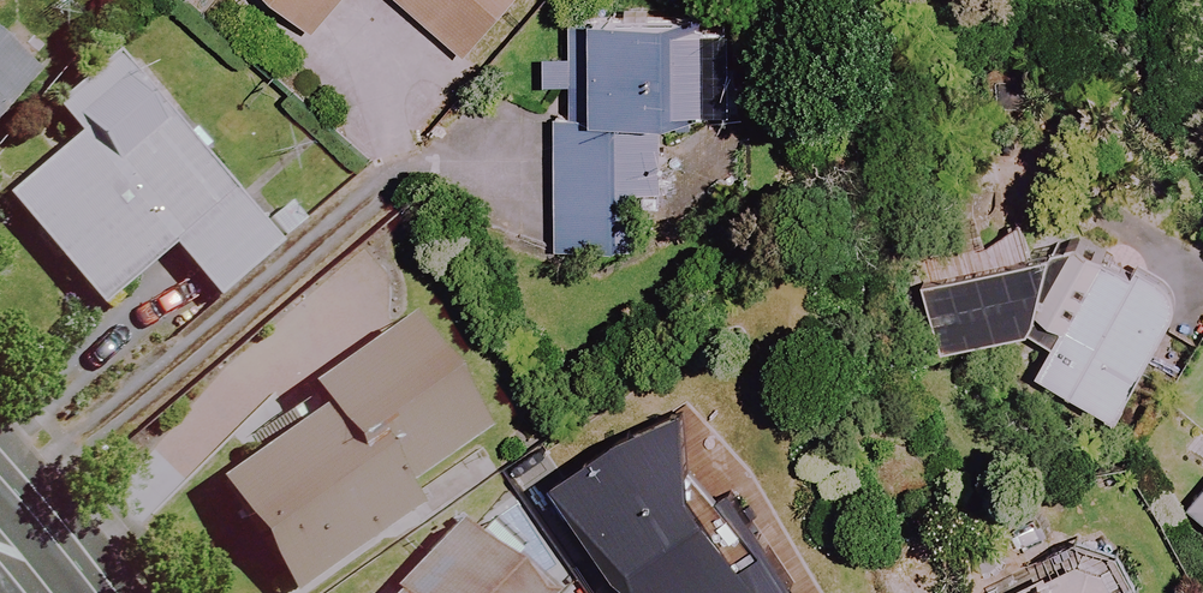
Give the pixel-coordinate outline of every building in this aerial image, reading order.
[(310,36),(342,0),(270,0),(310,36)] [(464,56),(514,0),(401,0),(464,56)] [(705,113),(707,28),(577,25),(574,125),(563,125),(559,251),(638,253),(640,193),(656,194),(658,121),(683,121),(683,112),(705,113)] [(33,76),(0,47),(0,113),(33,76)] [(274,249),(109,59),(50,111),(75,140),(4,202),(98,309),(167,249),(213,302),(274,249)] [(1108,260),(1067,237),(1061,249),(930,286),(947,348),(1026,327),(1060,345),(1041,379),(1114,421),(1186,293),(1113,252),(1108,260)] [(395,326),(298,394),(312,414),(209,486),(285,592),(294,592),(409,511),(396,493),(474,438),(395,326)] [(516,486),(499,530),(510,534),(487,592),(598,592),(623,529),(516,486)] [(1190,510),(1202,521),(1202,494),(1190,510)] [(1087,548),(1002,592),(1111,592),(1087,548)]
